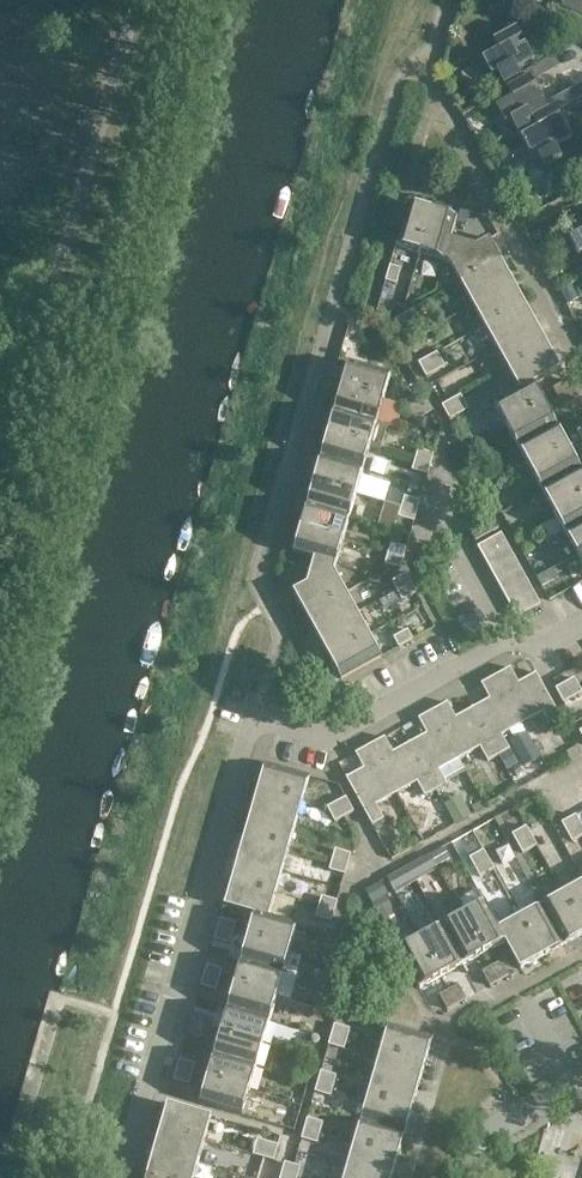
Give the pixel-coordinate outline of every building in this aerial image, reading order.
[(506,90),(507,90),(523,80),(520,75),(518,71),(535,62),(525,45),(519,34),(523,31),(517,21),(507,27),(510,32),(493,41),(499,51),(482,60),(492,77),(497,74),(506,90)] [(531,69),(520,75),(523,80),(507,90),(512,99),(496,108),(506,125),(511,122),(520,138),(521,138),(537,128),(532,119),(548,110),(545,105),(532,82),(537,80),(531,69)] [(562,95),(545,105),(548,110),(532,119),(537,128),(521,138),(530,155),(536,152),(545,168),(562,158),(557,149),(573,140),(564,123),(557,112),(568,106),(562,95)] [(432,212),(408,205),(395,247),(420,254),(432,212)] [(457,219),(432,212),(420,254),(444,262),(451,239),(457,219)] [(569,242),(578,259),(581,257),(581,234),(569,242)] [(475,246),(451,239),(444,262),(449,263),(460,284),(501,260),(489,239),(475,246)] [(513,282),(501,260),(460,284),(472,305),(513,282)] [(400,269),(390,266),(385,282),(396,285),(400,269)] [(525,304),(513,282),(472,305),(484,327),(525,304)] [(570,285),(560,291),(567,304),(577,298),(570,285)] [(537,326),(525,304),(484,327),(496,349),(537,326)] [(413,311),(404,316),(411,330),(421,325),(413,311)] [(411,330),(404,316),(395,321),(402,335),(411,330)] [(549,347),(537,326),(496,349),(508,370),(549,347)] [(561,369),(549,347),(508,370),(519,390),(520,391),(534,384),(561,369)] [(437,353),(428,358),(436,372),(445,367),(437,353)] [(436,372),(428,358),(418,363),(426,378),(436,372)] [(348,363),(341,387),(384,400),(391,376),(348,363)] [(573,390),(568,381),(553,389),(558,398),(573,390)] [(520,391),(519,390),(494,405),(506,426),(545,404),(534,384),(520,391)] [(384,400),(341,387),(334,411),(377,424),(384,400)] [(578,400),(573,390),(558,398),(564,408),(578,400)] [(434,410),(426,396),(416,401),(424,416),(434,410)] [(461,396),(451,401),(459,416),(469,410),(461,396)] [(424,416),(416,401),(406,407),(414,421),(424,416)] [(459,416),(451,401),(442,406),(450,421),(459,416)] [(557,426),(545,404),(506,426),(517,448),(557,426)] [(387,427),(377,424),(334,411),(327,435),(370,447),(380,451),(387,427)] [(569,448),(557,426),(517,448),(529,469),(569,448)] [(370,447),(327,435),(320,458),(363,471),(370,447)] [(581,469),(569,448),(529,469),(541,491),(581,469)] [(418,450),(415,460),(431,465),(434,454),(418,450)] [(363,471),(320,458),(314,482),(356,495),(363,471)] [(431,465),(415,460),(412,470),(428,475),(431,465)] [(581,469),(541,491),(553,513),(581,497),(581,471),(581,469)] [(356,495),(314,482),(307,506),(349,519),(356,495)] [(404,497),(401,507),(417,512),(420,502),(404,497)] [(553,513),(565,534),(581,525),(581,497),(553,513)] [(349,519),(307,506),(300,530),(342,543),(349,519)] [(417,512),(401,507),(398,518),(414,522),(417,512)] [(490,514),(479,520),(466,527),(474,542),(499,529),(490,514)] [(565,534),(577,556),(581,553),(581,525),(565,534)] [(342,543),(300,530),(293,553),(314,560),(336,567),(342,543)] [(502,535),(478,548),(484,559),(508,546),(502,535)] [(391,544),(388,554),(404,558),(407,548),(391,544)] [(515,558),(508,546),(484,559),(491,571),(515,558)] [(404,558),(388,554),(385,564),(401,569),(404,558)] [(521,570),(515,558),(491,571),(497,583),(521,570)] [(336,567),(314,560),(306,585),(293,592),(305,614),(346,592),(334,570),(336,567)] [(528,581),(521,570),(497,583),(503,594),(528,581)] [(411,584),(406,574),(392,582),(397,591),(411,584)] [(534,593),(528,581),(503,594),(510,606),(534,593)] [(416,593),(411,584),(397,591),(402,601),(416,593)] [(358,614),(346,592),(305,614),(317,636),(358,614)] [(541,604),(534,593),(510,606),(516,618),(541,604)] [(370,635),(358,614),(317,636),(329,658),(370,635)] [(393,638),(399,648),(413,640),(407,630),(393,638)] [(382,657),(370,635),(329,658),(341,680),(382,657)] [(518,683),(510,668),(496,676),(522,725),(543,714),(551,728),(562,721),(535,673),(518,683)] [(522,725),(496,676),(481,684),(490,699),(472,709),(499,756),(502,755),(508,751),(509,750),(501,736),(522,725)] [(565,684),(573,698),(581,693),(574,679),(565,684)] [(573,698),(565,684),(556,689),(563,703),(573,698)] [(455,719),(447,703),(433,712),(459,760),(480,748),(488,762),(499,756),(472,709),(455,719)] [(459,760),(433,712),(418,719),(426,734),(409,744),(435,791),(446,785),(439,771),(459,760)] [(532,721),(524,726),(528,733),(536,728),(532,721)] [(392,753),(384,738),(369,746),(396,795),(417,783),(425,797),(435,791),(409,744),(392,753)] [(396,795),(369,746),(355,754),(363,770),(346,779),(372,826),(383,820),(376,806),(396,795)] [(576,747),(566,752),(571,761),(581,755),(576,747)] [(508,751),(502,755),(505,761),(511,758),(508,751)] [(310,777),(265,764),(258,788),(303,801),(310,777)] [(303,801),(258,788),(251,811),(296,825),(303,801)] [(354,812),(346,798),(336,803),(344,818),(354,812)] [(344,818),(336,803),(327,808),(335,823),(344,818)] [(296,825),(251,811),(244,835),(289,848),(296,825)] [(581,825),(576,815),(562,823),(567,833),(581,825)] [(581,825),(567,833),(572,842),(581,837),(581,826),(581,825)] [(512,835),(517,845),(532,836),(526,827),(512,835)] [(289,848),(244,835),(237,859),(283,872),(289,848)] [(537,846),(532,836),(517,845),(522,854),(537,846)] [(445,849),(431,857),(437,866),(450,859),(445,849)] [(335,850),(332,860),(348,865),(351,855),(335,850)] [(469,858),(474,868),(489,860),(483,851),(469,858)] [(283,872),(237,859),(231,882),(276,895),(283,872)] [(348,865),(332,860),(329,871),(345,876),(348,865)] [(494,870),(489,860),(474,868),(480,877),(494,870)] [(276,895),(231,882),(224,906),(254,915),(254,914),(269,918),(276,895)] [(563,892),(581,928),(581,882),(563,892)] [(378,885),(366,892),(373,904),(385,897),(378,885)] [(563,892),(541,904),(563,946),(581,935),(581,928),(563,892)] [(322,897),(319,907),(334,912),(337,902),(322,897)] [(385,897),(373,904),(379,917),(381,916),(384,922),(394,917),(390,910),(392,910),(385,897)] [(485,902),(463,914),(485,953),(505,942),(506,942),(498,928),(499,928),(485,902)] [(563,946),(541,904),(519,916),(542,957),(563,946)] [(334,912),(319,907),(316,918),(331,922),(334,912)] [(254,914),(254,915),(247,937),(291,950),(297,926),(269,918),(254,914)] [(485,953),(463,914),(441,926),(463,965),(485,953)] [(542,957),(519,916),(499,928),(498,928),(506,942),(505,942),(520,969),(542,957)] [(236,923),(220,918),(217,929),(233,933),(236,923)] [(463,965),(441,926),(419,938),(441,977),(463,965)] [(233,933),(217,929),(214,939),(230,944),(233,933)] [(291,950),(247,937),(240,961),(284,973),(291,950)] [(441,977),(419,938),(397,950),(419,989),(441,977)] [(284,973),(240,961),(234,984),(277,997),(284,973)] [(501,962),(492,967),(499,981),(509,976),(501,962)] [(222,970),(207,965),(204,975),(219,980),(222,970)] [(499,981),(492,967),(482,972),(490,986),(499,981)] [(219,980),(204,975),(201,986),(216,990),(219,980)] [(277,997),(234,984),(227,1008),(270,1021),(277,997)] [(458,985),(449,990),(456,1004),(466,999),(458,985)] [(456,1004),(449,990),(439,995),(447,1010),(456,1004)] [(270,1021),(227,1008),(220,1032),(263,1045),(270,1021)] [(208,1017),(193,1013),(190,1023),(205,1027),(208,1017)] [(205,1027),(190,1023),(187,1033),(203,1038),(205,1027)] [(350,1029),(334,1024),(331,1035),(347,1039),(350,1029)] [(432,1037),(388,1024),(381,1048),(426,1061),(432,1037)] [(263,1045),(220,1032),(213,1056),(256,1069),(263,1045)] [(347,1039),(331,1035),(328,1045),(344,1049),(347,1039)] [(426,1061),(381,1048),(374,1072),(419,1085),(426,1061)] [(256,1069),(213,1056),(206,1080),(249,1092),(256,1069)] [(195,1064),(179,1059),(176,1070),(192,1074),(195,1064)] [(192,1074),(176,1070),(173,1080),(189,1085),(192,1074)] [(336,1076),(320,1071),(317,1082),(333,1086),(336,1076)] [(419,1085),(374,1072),(367,1096),(412,1109),(419,1085)] [(249,1092),(206,1080),(200,1103),(242,1116),(249,1092)] [(333,1086),(317,1082),(315,1092),(330,1097),(333,1086)] [(412,1109),(367,1096),(360,1120),(405,1132),(412,1109)] [(212,1117),(167,1104),(160,1128),(205,1141),(212,1117)] [(322,1123),(307,1118),(304,1129),(319,1133),(322,1123)] [(405,1132),(360,1120),(353,1143),(399,1156),(405,1132)] [(205,1141),(160,1128),(153,1152),(198,1165),(205,1141)] [(319,1133),(304,1129),(301,1139),(316,1143),(319,1133)] [(253,1155),(263,1158),(268,1142),(257,1139),(253,1155)] [(278,1146),(268,1142),(263,1158),(273,1161),(278,1146)] [(353,1143),(346,1167),(384,1177),(392,1177),(399,1156),(353,1143)] [(153,1152),(146,1176),(153,1177),(194,1177),(198,1165),(153,1152)] [(285,1163),(282,1173),(297,1177),(300,1167),(285,1163)] [(346,1167),(343,1177),(384,1177),(346,1167)]
